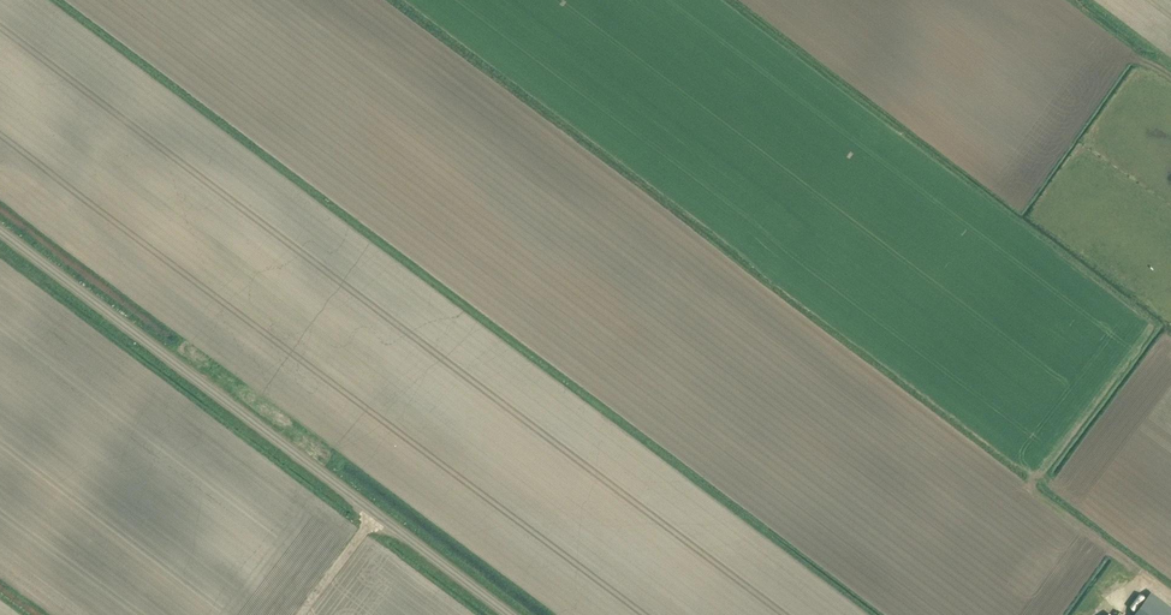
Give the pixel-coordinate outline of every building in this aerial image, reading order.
[(1151,593),(1134,614),(1170,614),(1170,608),(1151,593)]
